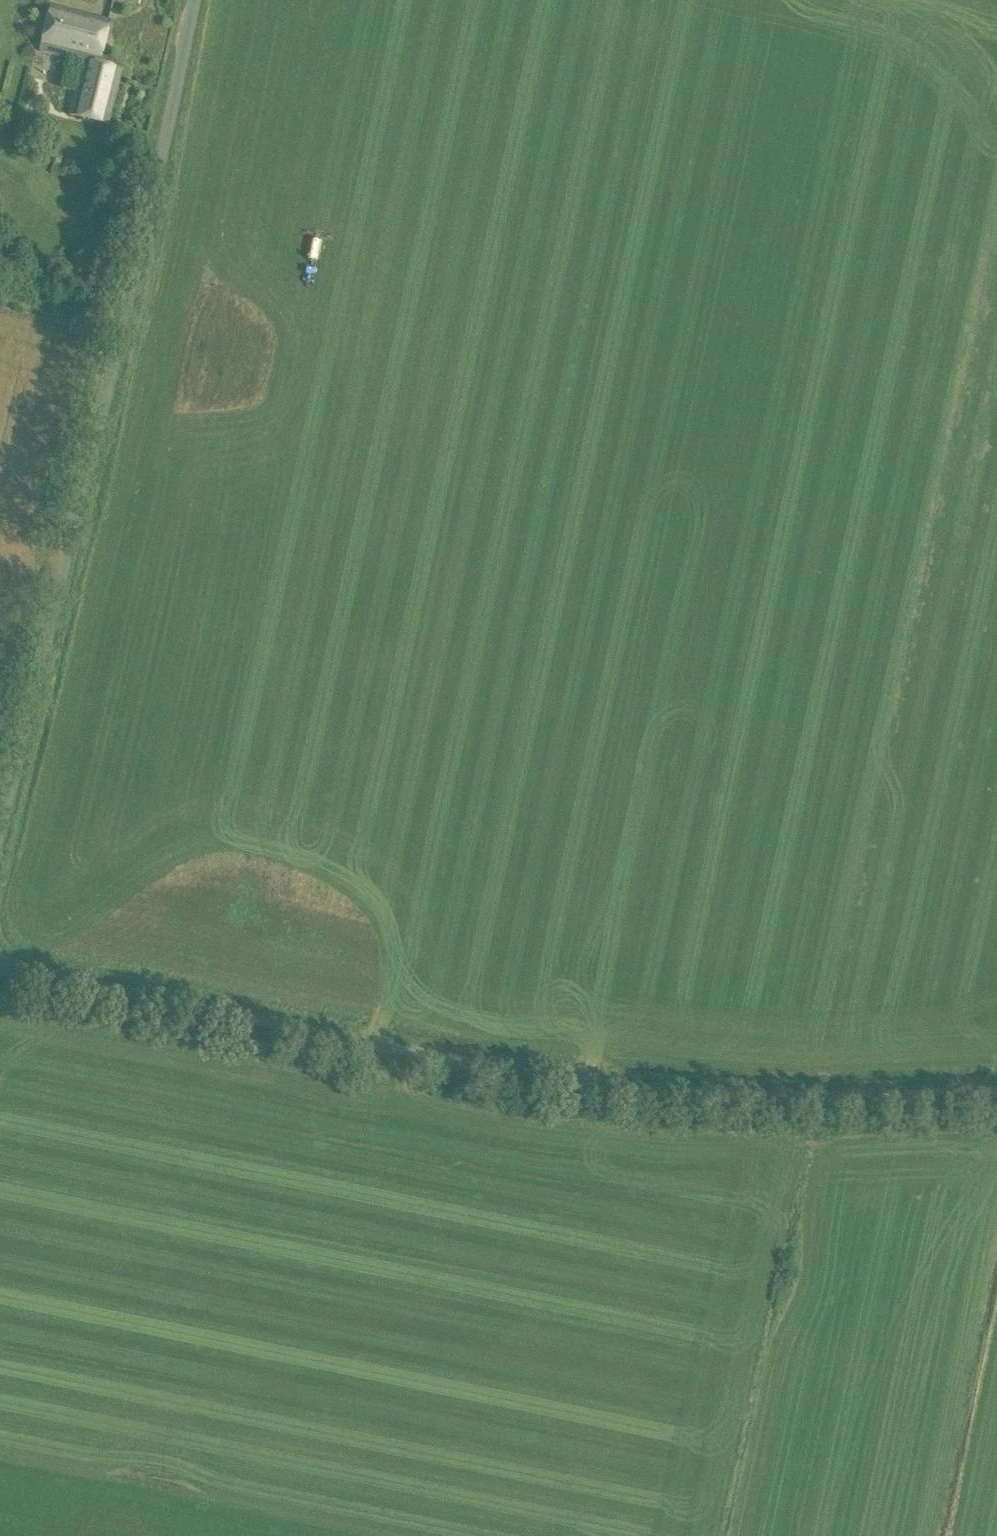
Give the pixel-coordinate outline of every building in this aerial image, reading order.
[(104,128),(118,74),(93,68),(105,24),(62,13),(64,7),(49,3),(36,54),(79,65),(65,118),(104,128)]
